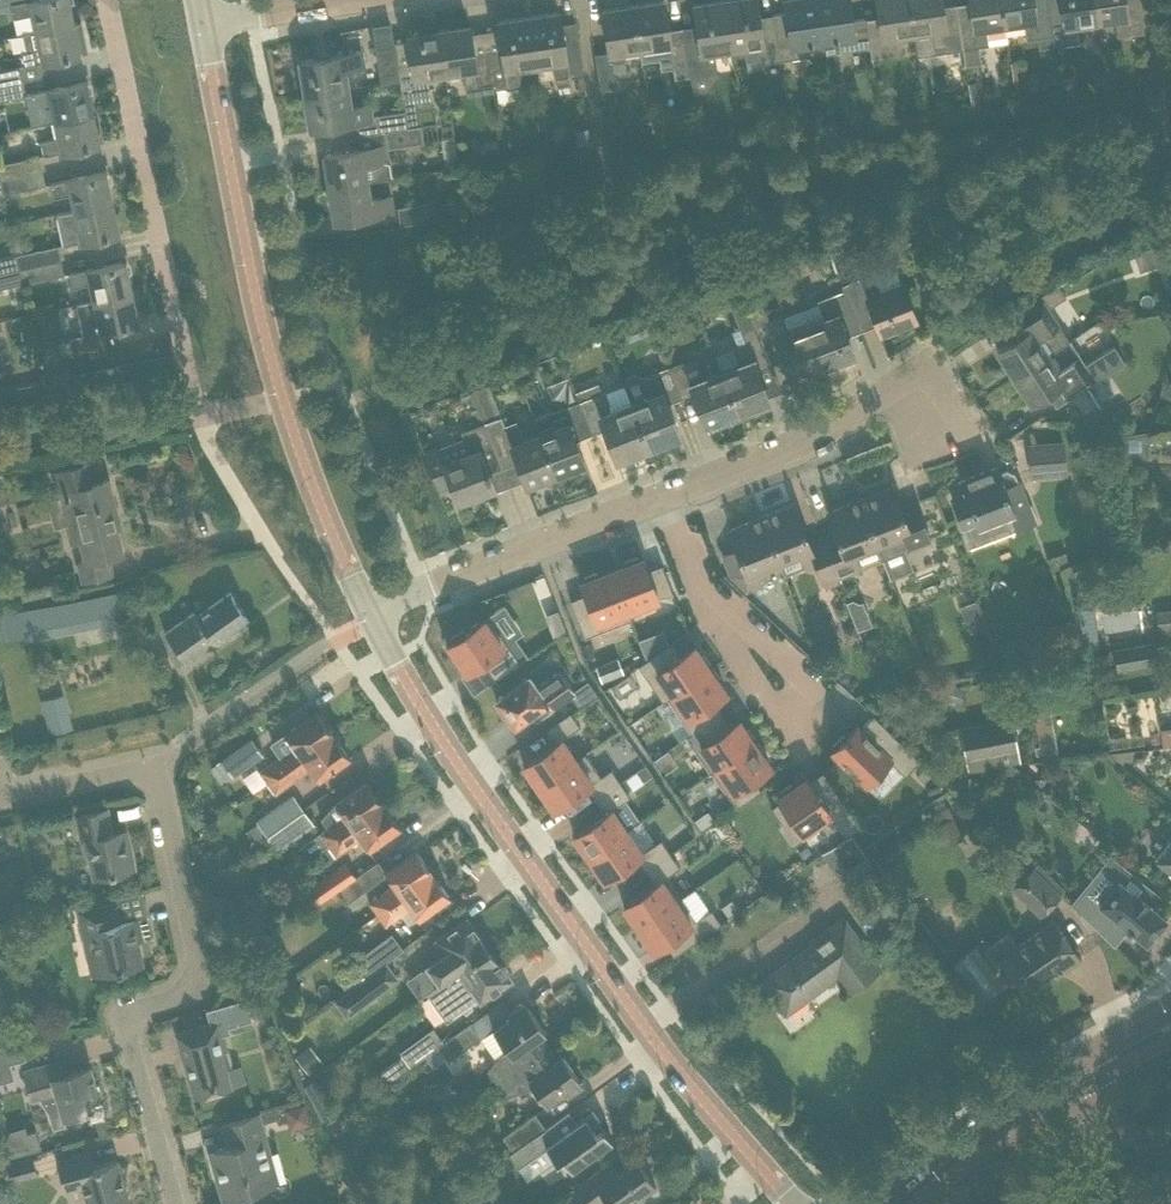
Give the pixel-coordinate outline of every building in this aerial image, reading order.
[(10,4),(13,18),(31,14),(35,30),(74,22),(70,0),(0,0),(0,6),(10,4)] [(664,0),(633,5),(640,48),(642,61),(662,58),(663,65),(672,63),(674,77),(690,75),(684,39),(670,42),(664,0)] [(684,39),(690,75),(692,93),(708,91),(718,74),(714,49),(732,47),(724,0),(720,0),(693,4),(697,27),(698,37),(684,39)] [(772,14),(759,16),(756,0),(724,0),(732,47),(743,45),(747,69),(764,67),(763,62),(779,60),(772,14)] [(817,0),(784,0),(786,12),(772,14),(779,60),(811,55),(825,53),(817,0)] [(865,18),(852,20),(849,0),(817,0),(825,53),(837,51),(869,46),(865,18)] [(909,0),(877,0),(879,16),(865,18),(869,46),(871,57),(899,53),(896,34),(913,31),(909,0)] [(913,31),(931,29),(934,48),(947,46),(947,51),(957,49),(962,48),(958,21),(957,14),(943,16),(940,0),(909,0),(913,31)] [(958,21),(962,48),(964,63),(965,65),(981,62),(979,46),(989,44),(1007,41),(1004,23),(1001,0),(969,0),(970,2),(972,19),(958,21)] [(1004,23),(1024,20),(1027,38),(1037,37),(1039,48),(1054,45),(1048,7),(1034,10),(1033,0),(1001,0),(1004,23)] [(1048,6),(1048,7),(1054,45),(1080,41),(1077,21),(1096,19),(1093,0),(1061,0),(1062,4),(1048,6)] [(1096,19),(1115,16),(1118,36),(1120,35),(1130,34),(1144,32),(1139,0),(1093,0),(1096,19)] [(640,48),(633,5),(602,9),(609,51),(594,53),(600,89),(615,87),(613,74),(627,72),(623,50),(640,48)] [(559,11),(528,16),(535,64),(552,61),(555,79),(583,75),(579,45),(577,37),(563,39),(561,24),(559,11)] [(535,64),(528,16),(497,21),(501,49),(487,51),(492,83),(493,89),(521,84),(518,66),(535,64)] [(81,21),(74,22),(35,30),(23,33),(27,50),(20,51),(23,65),(87,52),(81,21)] [(492,83),(487,51),(473,53),(469,25),(438,30),(444,71),(462,69),(465,87),(492,83)] [(444,71),(438,30),(407,34),(411,62),(397,65),(399,80),(402,97),(429,93),(426,74),(444,71)] [(375,49),(379,73),(380,82),(399,80),(397,65),(394,47),(375,49)] [(345,69),(363,66),(361,51),(300,61),(305,94),(348,87),(345,69)] [(7,68),(0,70),(0,84),(22,80),(19,65),(7,68)] [(22,80),(0,84),(0,100),(26,95),(22,80)] [(64,86),(30,93),(33,108),(36,124),(54,121),(94,112),(87,81),(64,86)] [(351,106),(348,87),(305,94),(310,127),(371,118),(369,103),(351,106)] [(379,131),(386,130),(407,127),(405,110),(376,114),(379,131)] [(100,143),(94,112),(54,121),(57,137),(40,141),(43,155),(100,143)] [(421,125),(407,127),(386,130),(388,148),(424,142),(421,125)] [(445,168),(458,167),(455,137),(441,139),(445,168)] [(391,162),(385,160),(383,145),(324,154),(329,187),(367,181),(393,177),(391,162)] [(0,164),(0,176),(0,178),(42,169),(39,155),(0,164)] [(46,184),(42,169),(0,178),(4,193),(46,184)] [(106,171),(83,176),(49,183),(52,197),(69,194),(73,210),(113,202),(106,171)] [(370,199),(367,181),(329,187),(334,220),(393,211),(391,195),(370,199)] [(399,225),(436,219),(433,201),(397,207),(399,225)] [(120,232),(113,202),(73,210),(55,214),(62,245),(120,232)] [(1134,253),(1140,271),(1162,264),(1170,261),(1170,241),(1134,253)] [(58,246),(46,248),(17,255),(20,269),(61,260),(58,246)] [(17,255),(0,258),(0,273),(20,269),(17,255)] [(64,274),(61,260),(20,269),(23,283),(52,276),(64,274)] [(126,261),(102,266),(69,273),(71,286),(89,282),(93,300),(132,291),(126,261)] [(915,318),(906,296),(901,281),(894,266),(874,274),(873,272),(861,277),(861,276),(842,284),(844,289),(856,320),(873,313),(880,331),(915,318)] [(20,269),(0,273),(0,288),(23,283),(20,269)] [(1058,284),(1045,292),(1053,304),(1065,296),(1058,284)] [(857,322),(856,320),(844,289),(817,300),(824,318),(806,325),(822,366),(853,354),(843,327),(857,322)] [(139,322),(132,291),(93,300),(75,304),(81,334),(70,337),(73,351),(103,345),(100,331),(139,322)] [(1025,332),(997,350),(1014,376),(1048,353),(1067,341),(1059,329),(1060,328),(1058,324),(1042,300),(1004,325),(1005,327),(1016,319),(1025,332)] [(770,364),(767,356),(749,311),(749,310),(746,302),(731,307),(739,329),(744,341),(731,346),(738,364),(721,371),(737,412),(768,401),(756,370),(770,364)] [(822,366),(806,325),(789,332),(782,313),(769,318),(763,305),(749,310),(749,311),(767,356),(780,351),(790,378),(822,366)] [(73,351),(70,337),(57,339),(60,354),(73,351)] [(1048,353),(1014,376),(1030,402),(1048,391),(1058,384),(1067,399),(1087,386),(1124,362),(1114,345),(1084,365),(1078,355),(1068,340),(1067,341),(1048,353)] [(737,412),(721,371),(703,378),(696,359),(682,365),(681,361),(668,366),(680,398),(693,393),(706,424),(737,412)] [(666,403),(680,398),(668,366),(642,376),(635,373),(627,376),(623,384),(647,447),(679,435),(666,403)] [(515,420),(504,424),(489,384),(472,391),(501,466),(516,460),(525,484),(554,473),(538,430),(522,436),(515,420)] [(647,447),(623,384),(623,385),(606,392),(605,390),(578,401),(590,433),(604,427),(616,459),(647,447)] [(437,448),(424,452),(439,490),(452,485),(457,500),(493,487),(487,471),(501,466),(472,391),(470,388),(455,394),(458,402),(469,398),(472,404),(469,405),(472,414),(475,413),(479,423),(461,430),(469,452),(444,462),(438,447),(437,448)] [(575,438),(590,433),(578,401),(533,418),(538,430),(554,473),(584,461),(575,438)] [(1148,428),(1110,435),(1110,455),(1148,454),(1148,428)] [(1067,472),(1064,442),(1029,445),(1032,476),(1067,472)] [(109,479),(91,484),(86,464),(52,473),(59,498),(64,497),(68,500),(69,500),(75,521),(68,523),(73,541),(80,539),(86,561),(78,563),(83,580),(113,573),(109,556),(123,553),(111,508),(116,507),(109,479)] [(965,493),(952,499),(960,521),(964,531),(1003,515),(1010,532),(1034,523),(1033,519),(1036,518),(1031,505),(1028,506),(1027,504),(1018,481),(1017,482),(1014,474),(1006,470),(998,473),(996,467),(960,480),(965,493)] [(892,486),(860,499),(877,543),(883,558),(904,550),(903,547),(907,545),(908,548),(930,540),(915,502),(901,507),(892,486)] [(877,543),(860,499),(827,511),(835,532),(822,538),(837,575),(861,566),(856,551),(877,543)] [(793,504),(761,516),(778,561),(800,552),(806,567),(816,563),(822,581),(837,575),(822,538),(808,543),(793,504)] [(778,561),(761,516),(729,529),(737,549),(723,554),(731,574),(746,589),(761,583),(756,570),(778,561)] [(672,592),(662,564),(647,570),(642,557),(638,559),(637,556),(624,561),(625,564),(611,569),(627,609),(628,609),(641,604),(672,592)] [(627,609),(611,569),(598,574),(597,571),(583,576),(585,579),(580,581),(585,593),(570,599),(585,636),(605,628),(631,618),(628,609),(627,609)] [(19,589),(21,601),(54,595),(52,583),(19,589)] [(230,592),(210,605),(197,615),(194,611),(164,632),(186,663),(249,618),(230,592)] [(121,594),(1,608),(5,642),(125,627),(121,594)] [(985,624),(976,599),(960,605),(969,630),(985,624)] [(851,600),(846,602),(857,631),(872,626),(862,602),(859,603),(851,600)] [(1155,612),(1157,631),(1170,629),(1170,610),(1155,612)] [(509,646),(488,615),(464,631),(463,629),(451,637),(453,639),(447,643),(450,647),(447,649),(455,660),(458,658),(467,671),(482,660),(495,679),(520,662),(509,646)] [(667,697),(712,666),(703,653),(701,655),(693,645),(680,654),(672,641),(638,665),(652,685),(662,700),(663,701),(668,698),(667,697)] [(1159,661),(1156,643),(1113,650),(1117,668),(1159,661)] [(602,663),(596,665),(602,681),(608,679),(602,663)] [(721,712),(713,700),(726,691),(718,681),(721,679),(712,666),(667,697),(668,698),(679,715),(692,733),(692,732),(721,712)] [(528,675),(496,698),(514,724),(531,712),(536,718),(570,694),(578,705),(596,693),(587,680),(574,689),(559,669),(548,677),(536,686),(528,675)] [(72,727),(65,704),(62,694),(41,700),(51,733),(72,727)] [(255,765),(241,776),(252,792),(267,781),(333,734),(316,711),(285,734),(271,744),(280,756),(259,771),(255,765)] [(568,749),(561,738),(579,725),(570,711),(545,728),(555,742),(523,763),(530,774),(528,776),(536,787),(576,760),(575,759),(568,749)] [(692,733),(687,736),(710,771),(711,770),(716,767),(717,768),(757,740),(748,727),(745,729),(738,719),(729,725),(721,712),(692,732),(692,733)] [(883,723),(873,714),(859,728),(856,725),(845,736),(843,734),(833,744),(835,746),(831,750),(866,784),(876,773),(890,759),(905,774),(920,759),(883,723)] [(1012,718),(960,728),(966,758),(996,752),(1017,748),(1012,718)] [(349,757),(333,734),(267,781),(276,793),(310,769),(318,780),(349,757)] [(251,738),(222,760),(212,767),(223,783),(263,754),(251,738)] [(752,778),(770,765),(763,755),(765,753),(757,740),(717,768),(716,767),(711,770),(728,794),(736,807),(761,790),(752,778)] [(620,782),(611,768),(600,775),(591,762),(585,753),(585,752),(575,759),(576,760),(536,787),(544,799),(546,797),(554,808),(587,785),(596,798),(620,782)] [(636,771),(625,778),(630,786),(632,789),(644,782),(643,780),(636,771)] [(861,826),(834,787),(819,797),(808,781),(806,777),(793,786),(791,783),(779,791),(781,794),(777,796),(780,800),(771,807),(781,822),(783,824),(792,818),(805,837),(813,831),(821,826),(827,835),(838,827),(844,836),(845,837),(849,834),(851,832),(861,826)] [(328,844),(383,804),(366,781),(335,804),(321,818),(328,827),(320,832),(328,844)] [(620,821),(611,808),(630,795),(620,782),(596,798),(605,812),(573,834),(580,844),(578,845),(586,858),(626,830),(620,821)] [(266,835),(303,808),(293,794),(256,820),(266,835)] [(399,827),(383,804),(328,844),(336,855),(358,839),(367,851),(399,827)] [(76,814),(81,838),(85,837),(94,877),(134,868),(126,829),(112,832),(107,808),(76,814)] [(314,824),(303,808),(266,835),(277,850),(314,824)] [(1159,831),(1169,839),(1155,856),(1170,870),(1170,817),(1159,831)] [(604,878),(636,856),(645,869),(670,852),(660,838),(641,852),(634,841),(626,830),(586,858),(594,869),(597,867),(604,878)] [(869,862),(849,834),(845,837),(823,852),(842,880),(869,862)] [(1060,894),(1031,866),(1011,847),(991,866),(1041,914),(1060,894)] [(392,886),(369,902),(377,913),(433,874),(416,850),(397,864),(386,872),(383,874),(385,876),(392,886)] [(673,886),(666,875),(679,866),(670,852),(645,869),(655,882),(623,904),(630,915),(628,916),(636,928),(681,897),(673,886)] [(308,858),(283,876),(289,885),(322,861),(315,853),(308,858)] [(1115,883),(1099,902),(1116,916),(1128,926),(1127,928),(1131,931),(1132,929),(1146,941),(1149,937),(1153,938),(1158,932),(1157,929),(1166,918),(1151,906),(1159,896),(1140,880),(1110,856),(1099,870),(1115,883)] [(342,864),(309,887),(319,902),(335,891),(336,891),(352,879),(342,864)] [(449,897),(433,874),(377,913),(385,925),(407,909),(415,921),(449,897)] [(664,941),(687,926),(696,939),(720,922),(711,908),(696,919),(690,910),(681,897),(636,928),(644,940),(646,938),(654,949),(664,941)] [(117,902),(94,907),(79,910),(85,940),(93,938),(101,973),(143,964),(138,941),(142,940),(138,917),(121,921),(117,902)] [(879,967),(865,948),(843,918),(812,940),(815,943),(763,980),(785,1011),(836,975),(847,990),(879,967)] [(1081,959),(1068,940),(1053,918),(997,957),(1024,994),(1063,967),(1066,970),(1081,959)] [(466,920),(447,934),(439,939),(447,950),(422,968),(435,986),(436,985),(487,949),(466,920)] [(391,933),(351,963),(362,978),(385,962),(403,948),(397,941),(391,933)] [(435,986),(426,993),(446,1021),(480,996),(481,997),(488,992),(507,978),(487,949),(436,985),(435,986)] [(396,977),(385,962),(362,978),(348,989),(360,1004),(396,977)] [(232,1086),(222,1052),(227,1050),(223,1033),(228,1032),(226,1027),(251,1020),(245,998),(205,1009),(209,1023),(176,1032),(194,1097),(232,1086)] [(545,1030),(526,1004),(524,1001),(508,1012),(510,1016),(492,1029),(505,1046),(495,1058),(486,1069),(496,1083),(547,1046),(539,1035),(545,1030)] [(481,1036),(470,1021),(443,1041),(438,1044),(448,1059),(481,1036)] [(401,1054),(377,1071),(385,1082),(438,1044),(443,1041),(433,1026),(399,1050),(401,1054)] [(556,1058),(547,1046),(496,1083),(506,1096),(533,1086),(546,1104),(564,1091),(567,1095),(582,1083),(562,1054),(556,1058)] [(13,1077),(9,1061),(0,1063),(0,1081),(13,1077)] [(102,1105),(96,1084),(90,1066),(55,1076),(52,1062),(24,1069),(32,1100),(55,1094),(62,1117),(102,1105)] [(210,1150),(209,1150),(214,1168),(224,1203),(247,1197),(250,1196),(249,1191),(273,1184),(264,1154),(271,1152),(268,1142),(259,1111),(244,1115),(221,1122),(228,1145),(210,1150)] [(568,1111),(549,1125),(545,1128),(513,1151),(508,1154),(518,1167),(546,1147),(556,1160),(562,1156),(572,1171),(612,1141),(598,1122),(596,1124),(593,1119),(595,1118),(591,1112),(577,1123),(568,1111)] [(545,1128),(535,1113),(502,1136),(513,1151),(545,1128)] [(24,1125),(3,1131),(10,1156),(40,1147),(35,1128),(25,1131),(24,1125)] [(66,1157),(56,1160),(65,1192),(83,1187),(88,1203),(129,1203),(117,1159),(93,1166),(89,1151),(66,1157)] [(32,1155),(8,1162),(13,1181),(37,1174),(32,1155)] [(585,1178),(571,1188),(583,1203),(597,1203),(606,1198),(610,1203),(636,1203),(643,1199),(640,1195),(655,1185),(637,1159),(619,1172),(610,1161),(585,1178)]
